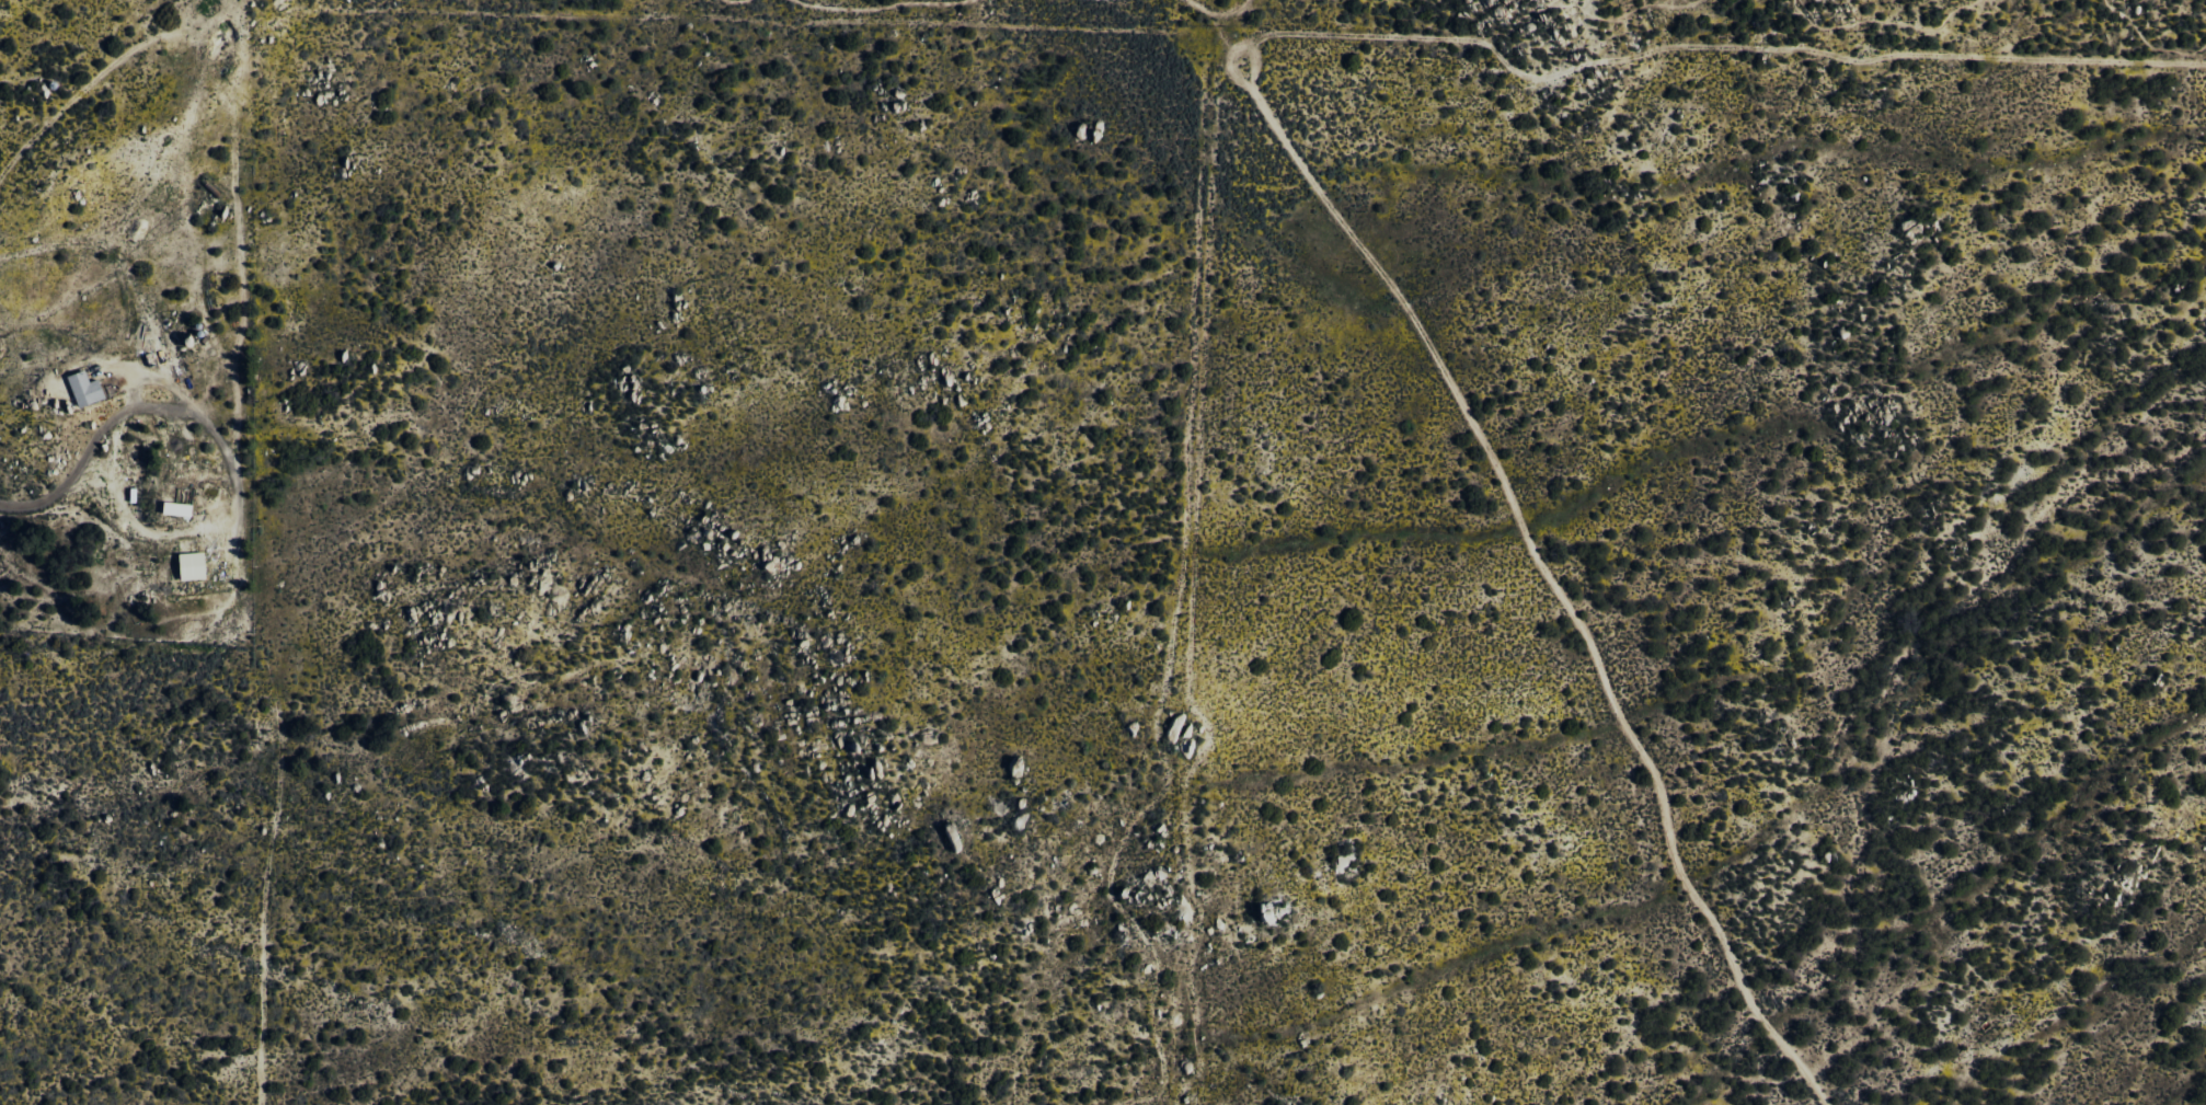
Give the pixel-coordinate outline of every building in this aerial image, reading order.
[(76,408),(102,398),(95,379),(86,382),(82,370),(64,376),(76,408)]
